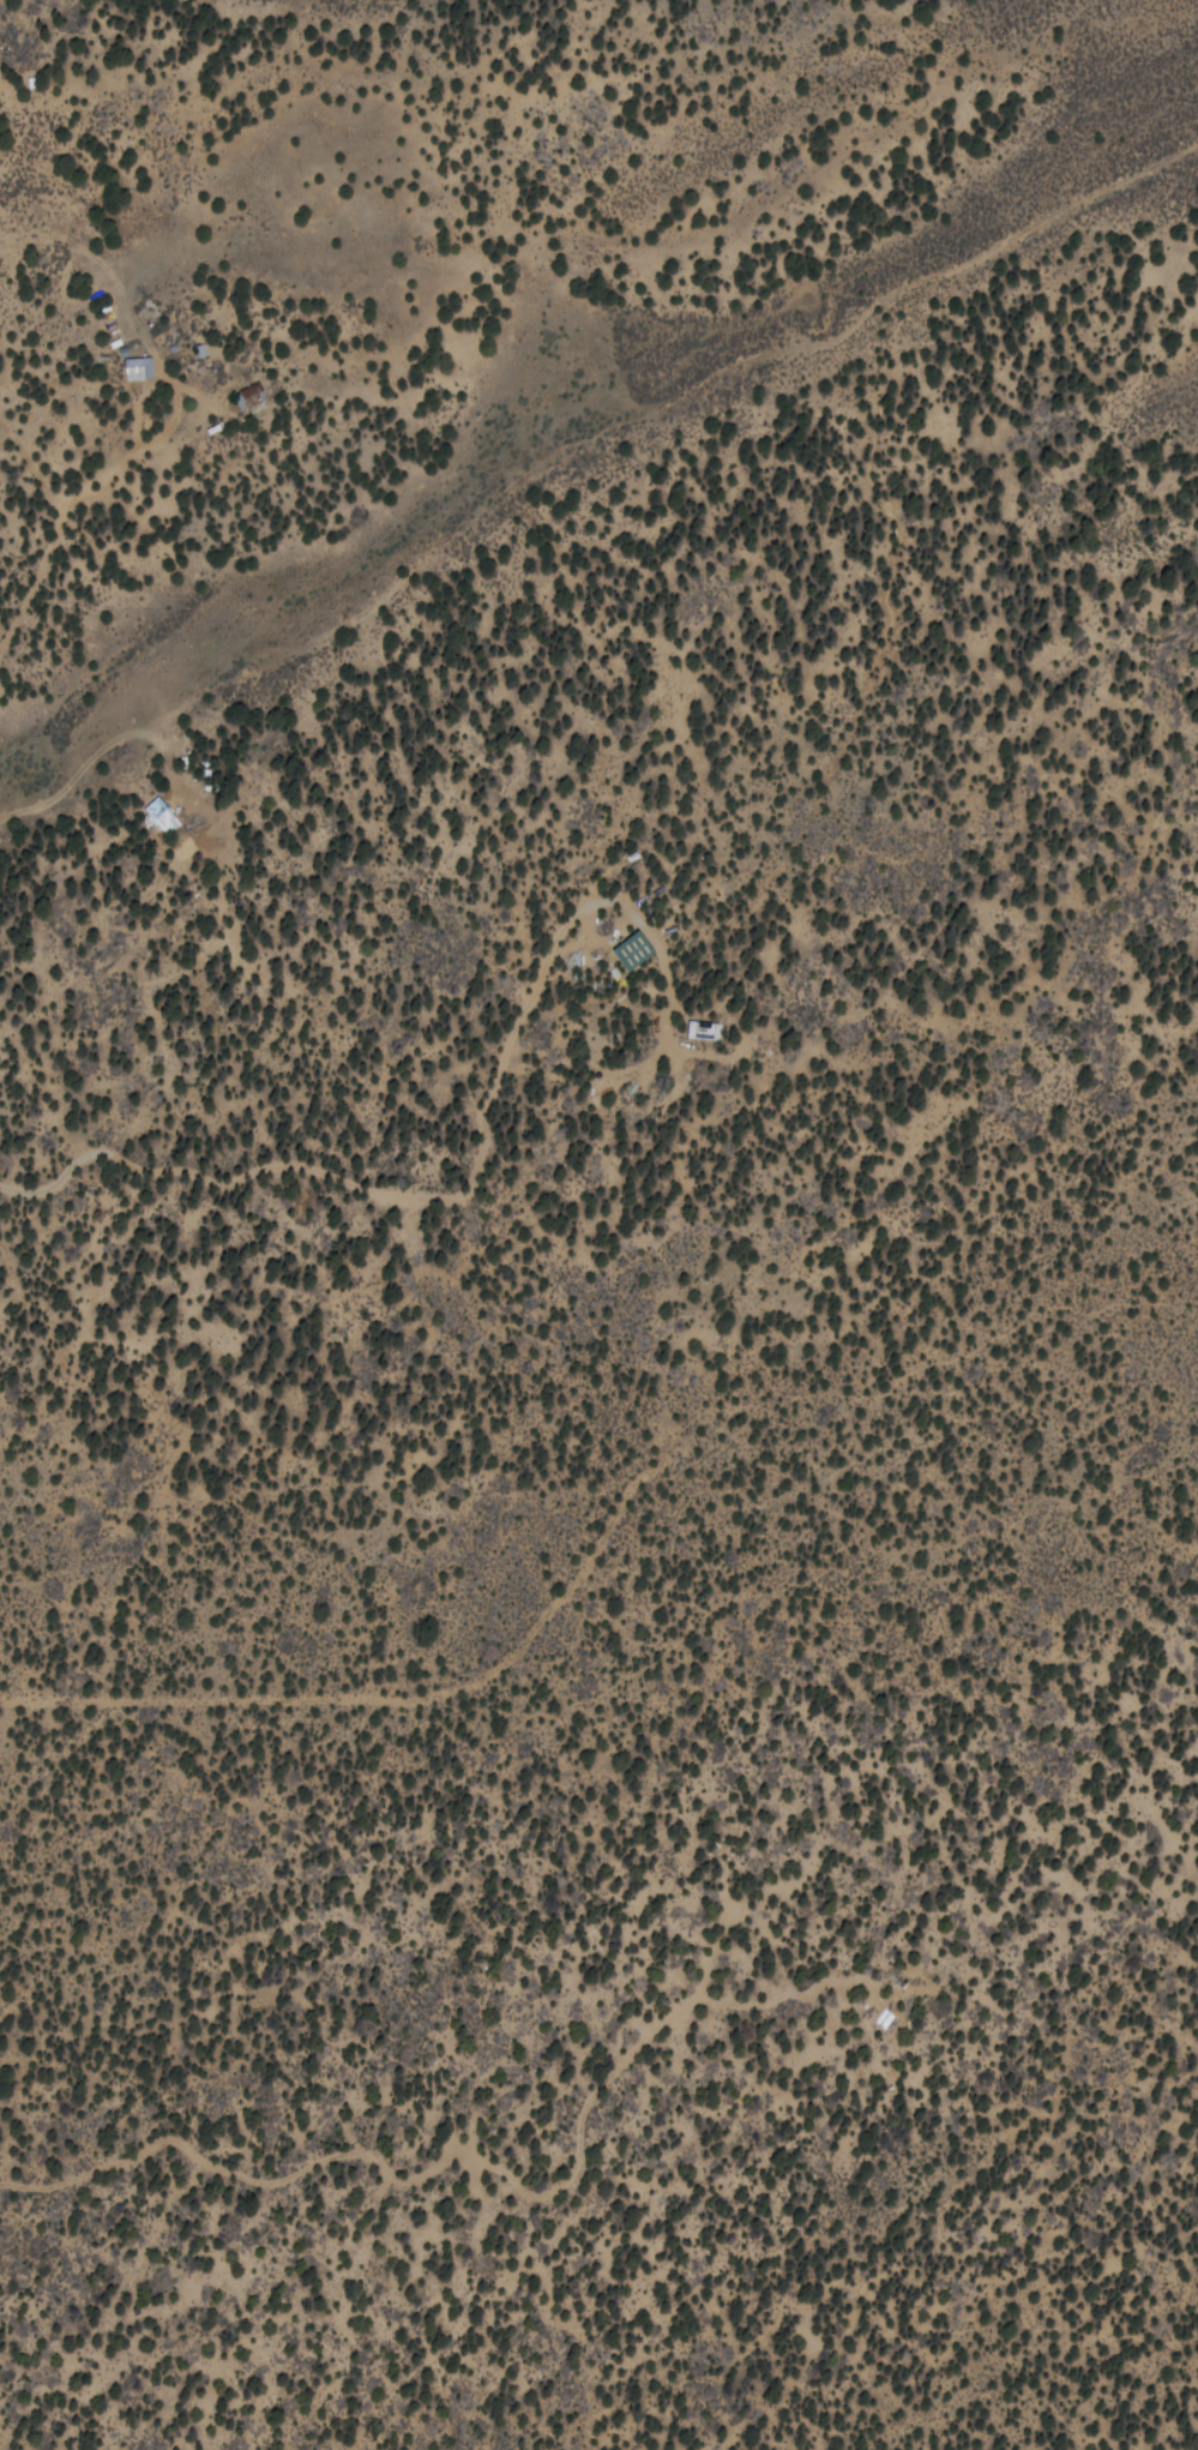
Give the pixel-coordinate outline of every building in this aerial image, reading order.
[(623,970),(652,953),(638,930),(609,947),(623,970)]
